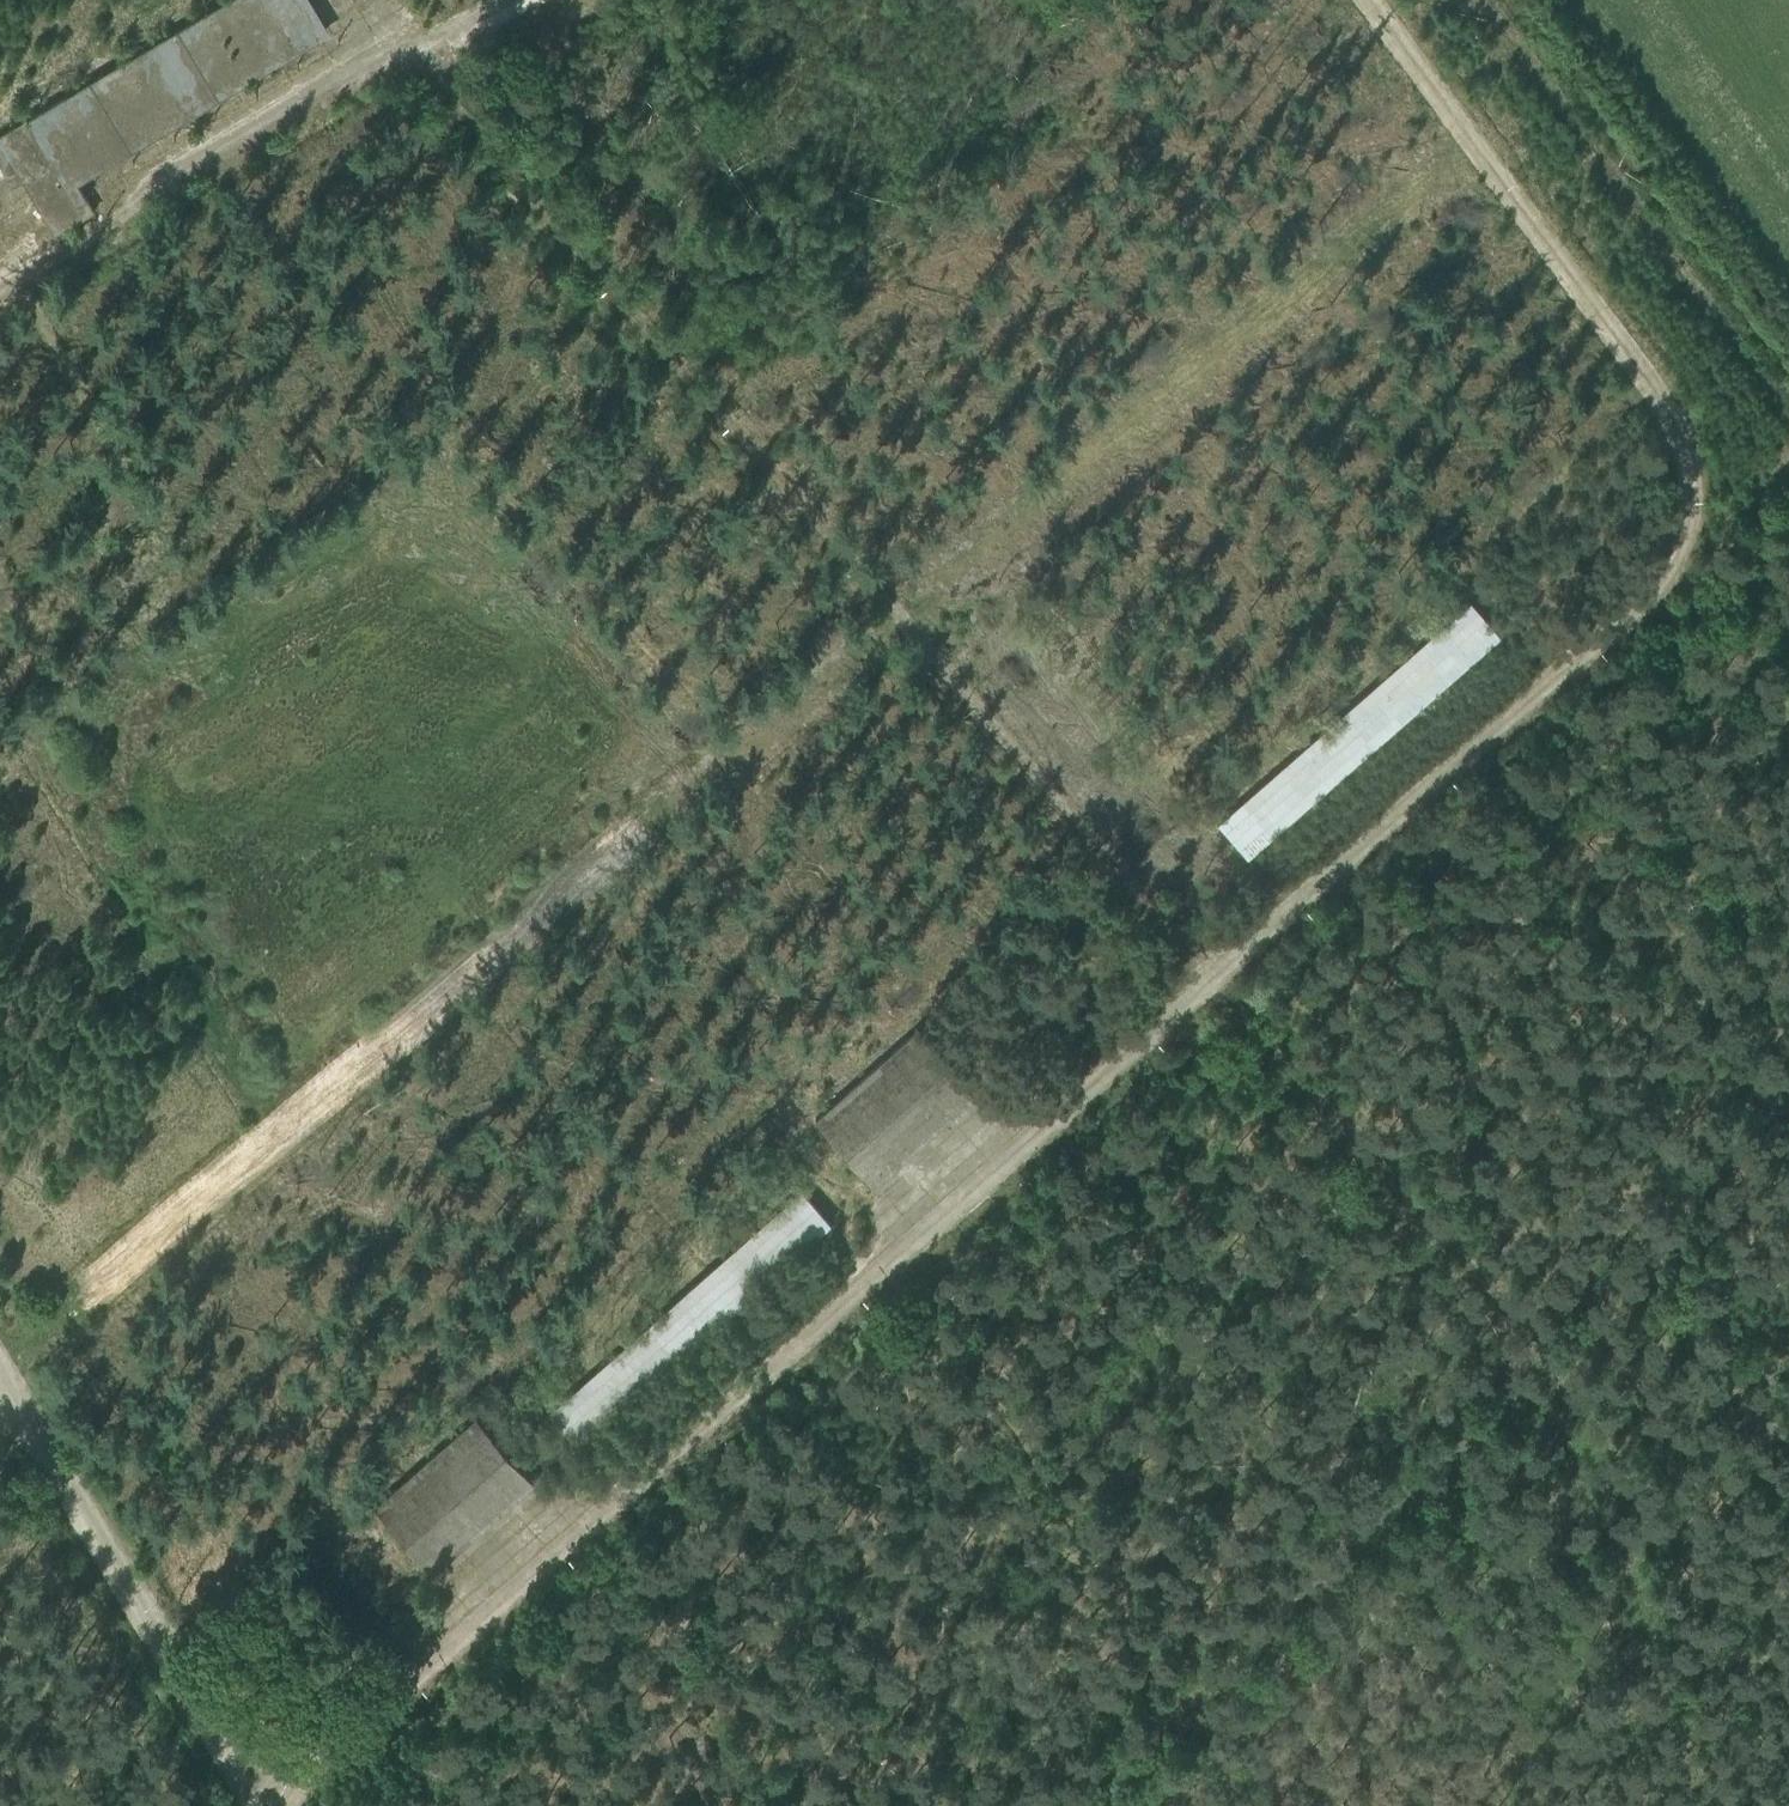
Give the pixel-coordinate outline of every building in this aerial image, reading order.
[(0,136),(0,167),(6,178),(17,172),(55,237),(95,213),(78,185),(330,34),(310,0),(229,0),(0,136)] [(1470,602),(1217,824),(1247,858),(1500,636),(1470,602)] [(560,1402),(548,1413),(578,1447),(590,1436),(831,1224),(801,1190),(560,1402)] [(476,1418),(374,1508),(433,1574),(534,1485),(476,1418)]
